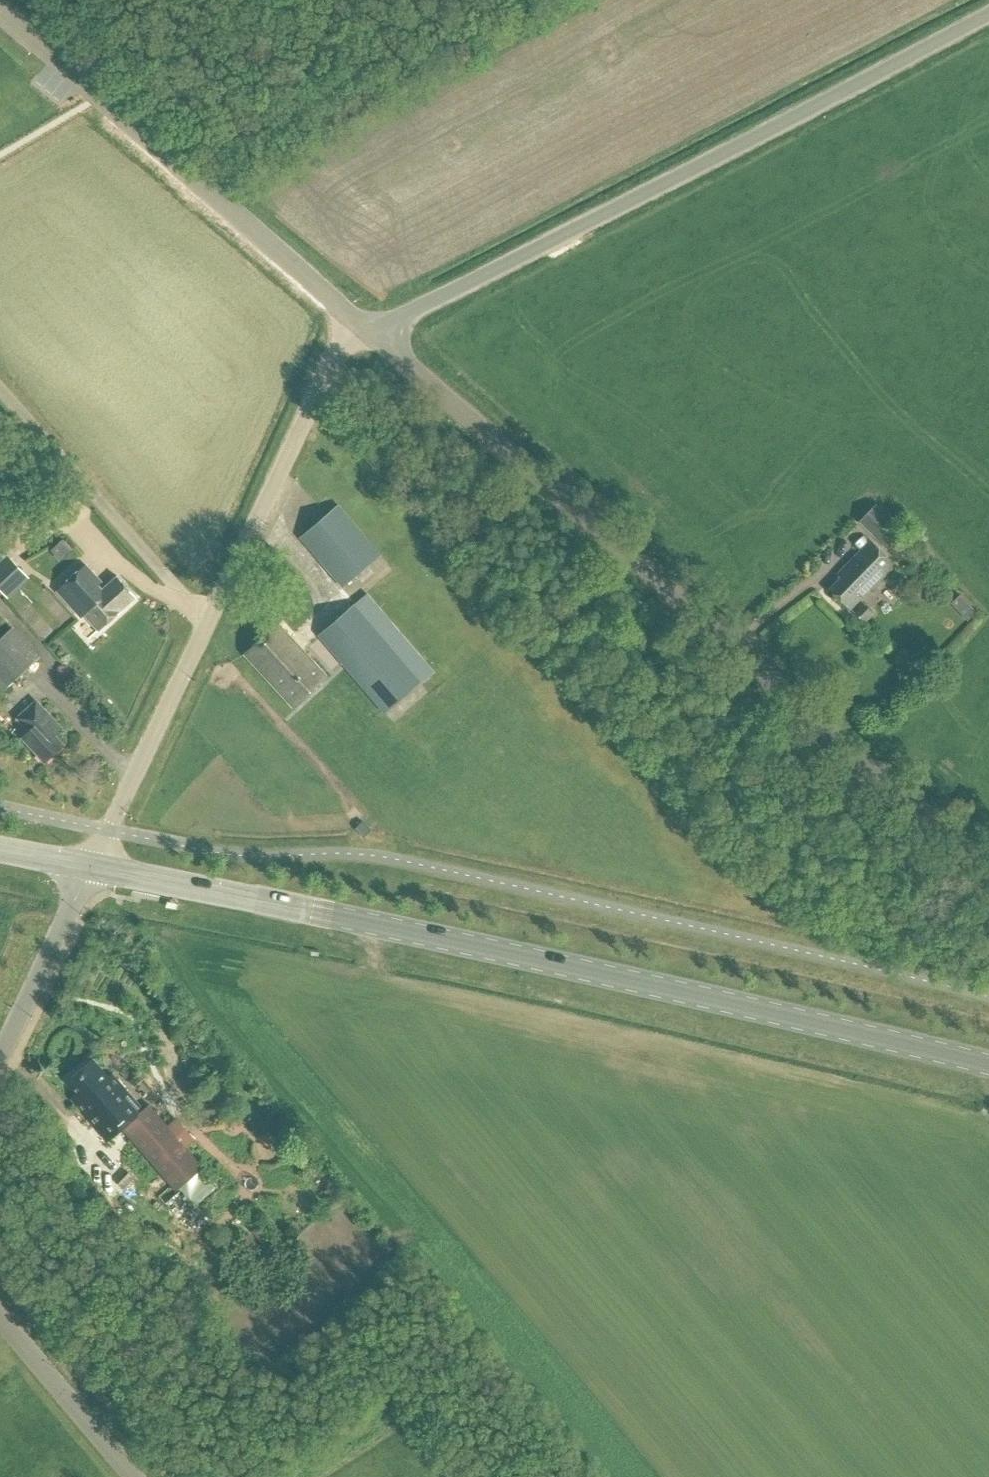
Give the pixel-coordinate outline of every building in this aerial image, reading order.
[(403,475),(411,467),(398,454),(390,461),(403,475)] [(10,503),(8,486),(0,488),(0,505),(10,503)] [(301,539),(344,588),(383,554),(340,504),(301,539)] [(859,522),(889,550),(905,532),(875,504),(859,522)] [(865,594),(895,563),(869,538),(836,572),(841,577),(828,591),(848,609),(863,593),(865,594)] [(9,596),(29,579),(0,548),(0,586),(9,596)] [(83,615),(86,612),(101,628),(135,598),(116,577),(102,589),(98,585),(103,580),(87,563),(59,588),(83,615)] [(864,603),(854,613),(864,622),(874,612),(864,603)] [(355,605),(319,636),(386,714),(422,683),(355,605)] [(971,606),(962,615),(968,621),(977,612),(971,606)] [(289,704),(324,673),(277,621),(242,653),(289,704)] [(0,640),(0,696),(40,659),(13,629),(0,640)] [(44,761),(64,744),(55,733),(63,727),(39,698),(19,715),(30,728),(23,735),(44,761)] [(363,821),(355,828),(364,837),(372,830),(363,821)] [(93,1060),(68,1081),(83,1098),(76,1104),(108,1142),(111,1139),(123,1129),(132,1140),(152,1163),(175,1191),(203,1167),(186,1147),(195,1139),(177,1117),(167,1125),(150,1105),(144,1111),(112,1073),(107,1077),(93,1060)] [(126,1078),(132,1086),(142,1077),(136,1070),(126,1078)] [(124,1189),(135,1178),(130,1172),(118,1184),(124,1189)]
